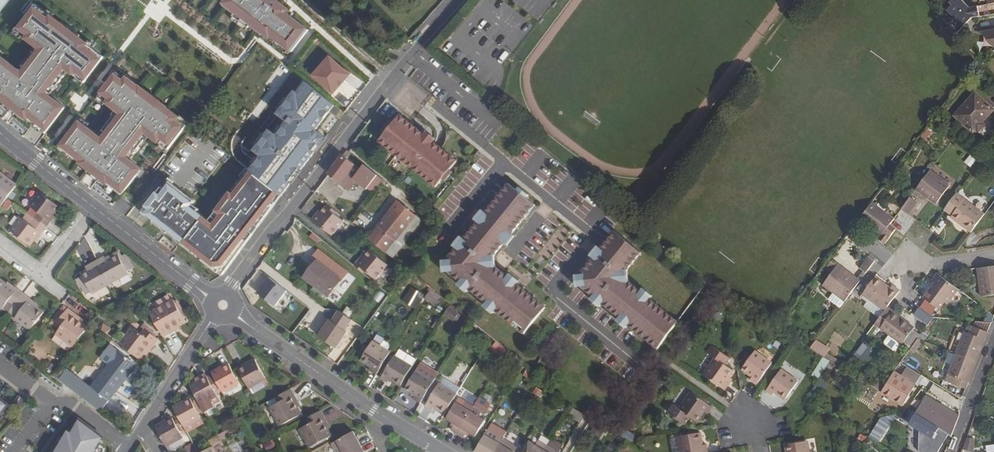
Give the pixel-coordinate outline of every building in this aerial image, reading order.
[(262,35),(264,33),(270,38),(271,36),(292,53),(309,31),(287,13),(289,10),(276,0),(228,0),(224,5),(262,35)] [(46,133),(65,108),(46,93),(51,88),(54,90),(65,76),(62,74),(66,69),(84,83),(104,58),(75,35),(73,38),(62,30),(64,27),(36,5),(16,31),(41,50),(37,54),(34,52),(23,66),(26,69),(21,74),(8,64),(9,63),(0,56),(0,99),(27,120),(28,118),(46,133)] [(973,32),(969,21),(955,33),(962,40),(973,32)] [(980,32),(993,46),(993,30),(980,32)] [(330,58),(314,76),(327,89),(344,70),(330,58)] [(979,59),(974,66),(993,89),(993,76),(979,59)] [(254,63),(228,96),(289,142),(314,109),(254,63)] [(344,70),(327,89),(329,91),(346,72),(344,70)] [(69,153),(68,154),(121,195),(141,169),(127,158),(131,152),(135,155),(146,140),(142,137),(146,133),(168,150),(186,127),(178,120),(180,118),(158,102),(157,104),(147,96),(149,94),(127,78),(126,79),(118,73),(99,97),(122,114),(118,119),(115,116),(103,131),(107,133),(102,139),(80,122),(61,146),(69,153)] [(975,93),(954,116),(973,133),(993,110),(975,93)] [(400,115),(378,141),(429,183),(450,157),(400,115)] [(936,126),(932,122),(927,128),(931,131),(936,126)] [(931,131),(927,128),(920,138),(924,141),(931,131)] [(343,155),(328,174),(348,190),(355,181),(353,179),(360,170),(343,155)] [(971,168),(975,162),(968,157),(963,163),(971,168)] [(360,170),(353,179),(355,181),(366,189),(377,175),(364,165),(360,170)] [(950,185),(930,170),(916,189),(936,204),(950,185)] [(17,185),(0,173),(0,206),(1,207),(7,198),(17,185)] [(273,201),(279,194),(252,173),(246,180),(243,178),(217,211),(222,215),(214,226),(190,207),(195,201),(170,182),(164,190),(161,186),(141,212),(166,232),(168,230),(176,236),(174,238),(193,253),(195,251),(202,257),(201,259),(221,275),(223,274),(253,234),(250,232),(255,225),(258,227),(276,203),(273,201)] [(517,191),(508,184),(485,213),(478,221),(464,239),(456,248),(446,260),(447,272),(524,334),(545,307),(516,284),(508,277),(488,261),(492,256),(494,254),(504,242),(511,233),(534,205),(526,198),(517,191)] [(520,188),(517,191),(526,198),(528,195),(520,188)] [(46,228),(51,222),(49,221),(55,212),(59,207),(39,192),(29,206),(31,207),(27,213),(46,228)] [(136,200),(125,193),(122,198),(132,205),(136,200)] [(984,214),(956,193),(944,210),(952,215),(951,217),(971,232),(984,214)] [(910,197),(901,210),(908,215),(917,202),(910,197)] [(422,221),(398,201),(368,238),(392,258),(422,221)] [(872,202),(860,219),(882,235),(879,239),(885,244),(887,242),(896,230),(890,225),(894,219),(872,202)] [(327,204),(326,206),(344,221),(345,219),(327,204)] [(317,213),(312,219),(332,236),(344,221),(326,206),(321,212),(319,215),(317,213)] [(478,221),(485,213),(482,210),(475,219),(478,221)] [(57,214),(55,212),(49,221),(51,222),(57,214)] [(46,228),(27,213),(22,219),(20,217),(10,231),(16,235),(28,245),(29,246),(34,241),(40,232),(42,234),(46,228)] [(935,230),(942,232),(946,220),(939,218),(935,230)] [(40,232),(34,241),(36,242),(42,234),(40,232)] [(313,232),(307,236),(312,245),(318,241),(313,232)] [(511,233),(504,242),(507,245),(514,236),(511,233)] [(28,245),(16,235),(14,238),(26,247),(28,245)] [(638,256),(611,235),(597,253),(590,261),(576,279),(577,289),(590,299),(599,306),(617,319),(627,326),(658,349),(666,338),(677,322),(626,284),(624,273),(638,256)] [(456,248),(464,239),(461,237),(453,246),(456,248)] [(312,258),(316,261),(304,277),(314,286),(329,297),(348,272),(319,250),(312,258)] [(590,261),(597,253),(594,250),(587,259),(590,261)] [(359,259),(354,265),(364,273),(374,281),(386,267),(368,252),(364,258),(361,261),(359,259)] [(91,293),(91,294),(129,274),(118,254),(106,260),(104,256),(90,264),(92,268),(81,274),(82,276),(77,278),(83,289),(84,288),(87,295),(91,293)] [(869,256),(860,269),(863,271),(866,273),(867,271),(875,261),(869,256)] [(823,285),(845,302),(860,281),(857,279),(838,264),(831,274),(823,285)] [(354,265),(353,267),(362,275),(364,273),(354,265)] [(977,268),(981,297),(993,295),(993,266),(977,268)] [(831,274),(825,270),(817,281),(823,285),(831,274)] [(863,271),(857,279),(860,281),(866,273),(863,271)] [(510,274),(508,277),(516,284),(519,281),(510,274)] [(945,302),(947,304),(958,289),(943,278),(937,274),(932,281),(934,283),(923,298),(926,299),(936,307),(939,310),(945,302)] [(268,277),(256,292),(273,306),(285,291),(268,277)] [(894,298),(899,291),(892,286),(891,288),(876,277),(863,294),(884,311),(887,308),(894,298)] [(0,280),(0,307),(2,309),(8,301),(14,306),(24,294),(17,289),(16,291),(7,284),(0,280)] [(8,282),(7,284),(16,291),(17,289),(8,282)] [(329,297),(314,286),(312,290),(326,301),(329,297)] [(388,297),(378,288),(369,300),(379,309),(388,297)] [(405,300),(415,307),(423,295),(412,288),(405,300)] [(30,298),(24,294),(14,306),(21,311),(14,319),(30,331),(44,311),(38,308),(28,301),(30,298)] [(63,301),(75,309),(80,302),(68,294),(63,301)] [(30,298),(28,301),(38,308),(39,306),(30,298)] [(599,306),(590,299),(588,302),(597,309),(599,306)] [(930,315),(936,307),(926,299),(920,307),(930,315)] [(185,321),(173,300),(149,313),(163,337),(176,330),(175,327),(179,325),(185,321)] [(926,325),(932,317),(918,307),(913,315),(926,325)] [(914,328),(887,308),(884,311),(875,324),(902,344),(914,328)] [(78,320),(80,317),(68,309),(57,323),(62,326),(56,334),(73,347),(88,328),(82,323),(78,320)] [(347,333),(329,319),(324,326),(325,327),(318,336),(335,349),(347,333)] [(627,326),(617,319),(615,322),(624,329),(627,326)] [(791,325),(784,320),(778,328),(785,333),(791,325)] [(139,359),(144,353),(147,350),(149,352),(159,339),(155,337),(147,330),(148,329),(149,327),(144,324),(141,327),(144,330),(141,334),(132,327),(120,345),(139,359)] [(989,332),(969,325),(946,381),(965,389),(977,361),(989,332)] [(147,330),(155,337),(157,335),(148,329),(147,330)] [(814,340),(809,349),(823,357),(829,348),(814,340)] [(371,367),(369,371),(376,375),(390,352),(372,341),(361,361),(371,367)] [(504,348),(497,342),(492,348),(499,354),(504,348)] [(859,343),(853,355),(864,361),(870,349),(859,343)] [(726,381),(729,377),(733,371),(725,365),(730,359),(713,346),(708,353),(715,358),(703,375),(725,391),(729,384),(726,381)] [(116,393),(137,366),(118,351),(91,387),(109,401),(115,393),(116,393)] [(756,385),(772,363),(755,351),(741,369),(752,377),(750,380),(756,385)] [(516,360),(508,354),(504,359),(512,366),(516,360)] [(412,367),(394,356),(380,379),(387,383),(389,380),(401,386),(412,367)] [(812,375),(819,379),(830,361),(824,357),(812,375)] [(255,359),(238,369),(249,388),(266,379),(255,359)] [(811,403),(835,364),(830,361),(819,379),(806,399),(811,403)] [(229,363),(211,373),(222,392),(239,383),(229,363)] [(415,396),(413,400),(420,404),(438,374),(421,363),(405,389),(415,396)] [(900,363),(894,371),(915,384),(920,375),(900,363)] [(62,367),(57,374),(74,386),(78,380),(62,367)] [(785,400),(798,382),(781,370),(766,391),(772,396),(775,393),(785,400)] [(903,406),(915,384),(894,371),(881,393),(903,406)] [(207,375),(189,385),(200,405),(203,410),(220,400),(217,395),(207,375)] [(74,386),(72,388),(83,397),(91,387),(80,378),(78,380),(74,386)] [(439,384),(425,407),(432,411),(434,407),(445,414),(457,395),(439,384)] [(101,411),(109,401),(91,387),(83,397),(101,411)] [(296,404),(298,402),(291,389),(276,398),(279,402),(269,408),(280,427),(301,414),(298,408),(296,404)] [(708,414),(713,407),(691,392),(679,409),(674,405),(668,413),(684,425),(690,417),(697,422),(704,412),(708,414)] [(951,436),(959,416),(926,395),(921,404),(918,409),(915,414),(912,412),(906,421),(933,438),(924,451),(938,451),(949,435),(951,436)] [(190,398),(173,407),(184,427),(201,418),(190,398)] [(269,408),(279,402),(276,398),(266,403),(269,408)] [(9,406),(0,400),(0,417),(9,406)] [(461,428),(474,407),(465,401),(462,406),(456,403),(446,419),(454,424),(451,430),(457,434),(461,428)] [(482,412),(474,407),(461,428),(457,434),(463,438),(467,432),(476,437),(485,420),(479,417),(482,412)] [(585,415),(570,407),(566,414),(581,422),(585,415)] [(325,426),(328,424),(321,411),(306,420),(308,424),(299,429),(310,448),(331,436),(328,430),(325,426)] [(879,415),(868,438),(880,444),(891,421),(879,415)] [(626,426),(633,431),(640,421),(634,416),(626,426)] [(172,417),(155,427),(166,447),(182,438),(183,437),(172,417)] [(204,423),(201,418),(184,427),(187,432),(204,423)] [(107,440),(83,423),(75,435),(71,432),(59,451),(99,451),(107,440)] [(492,423),(488,430),(503,439),(507,432),(492,423)] [(240,424),(218,437),(221,442),(243,430),(240,424)] [(603,430),(594,425),(590,432),(598,437),(603,430)] [(476,451),(495,451),(503,439),(488,430),(475,451),(476,451)] [(336,451),(353,451),(362,447),(353,431),(331,444),(336,451)] [(702,445),(700,433),(678,437),(681,451),(708,451),(706,444),(702,445)] [(970,451),(974,440),(967,437),(963,449),(970,451)] [(166,447),(169,451),(171,451),(185,444),(182,438),(166,447)] [(495,451),(515,451),(518,448),(514,446),(503,439),(495,451)] [(544,450),(530,441),(523,451),(543,451),(544,450)] [(808,441),(785,445),(786,451),(809,451),(808,441)] [(560,450),(549,443),(544,450),(543,451),(559,451),(560,450)]
